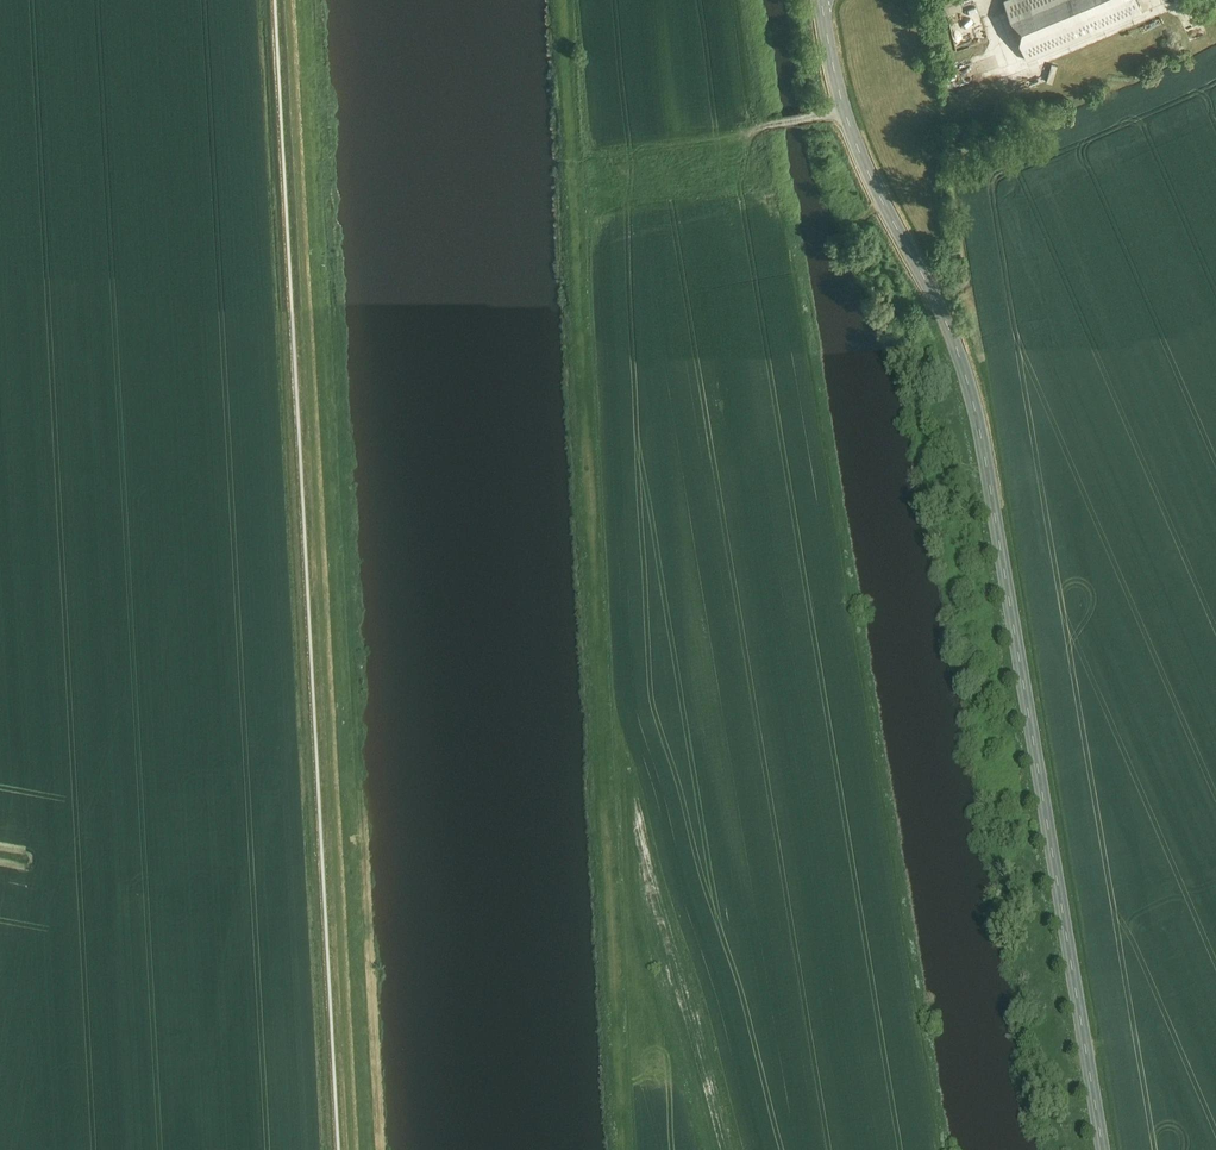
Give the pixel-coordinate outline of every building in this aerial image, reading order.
[(964,0),(946,0),(950,13),(966,7),(964,0)] [(1144,0),(1126,0),(1114,5),(1112,0),(1013,0),(1006,3),(1027,61),(1148,12),(1144,0)] [(1051,62),(1046,79),(1053,81),(1059,65),(1051,62)]
